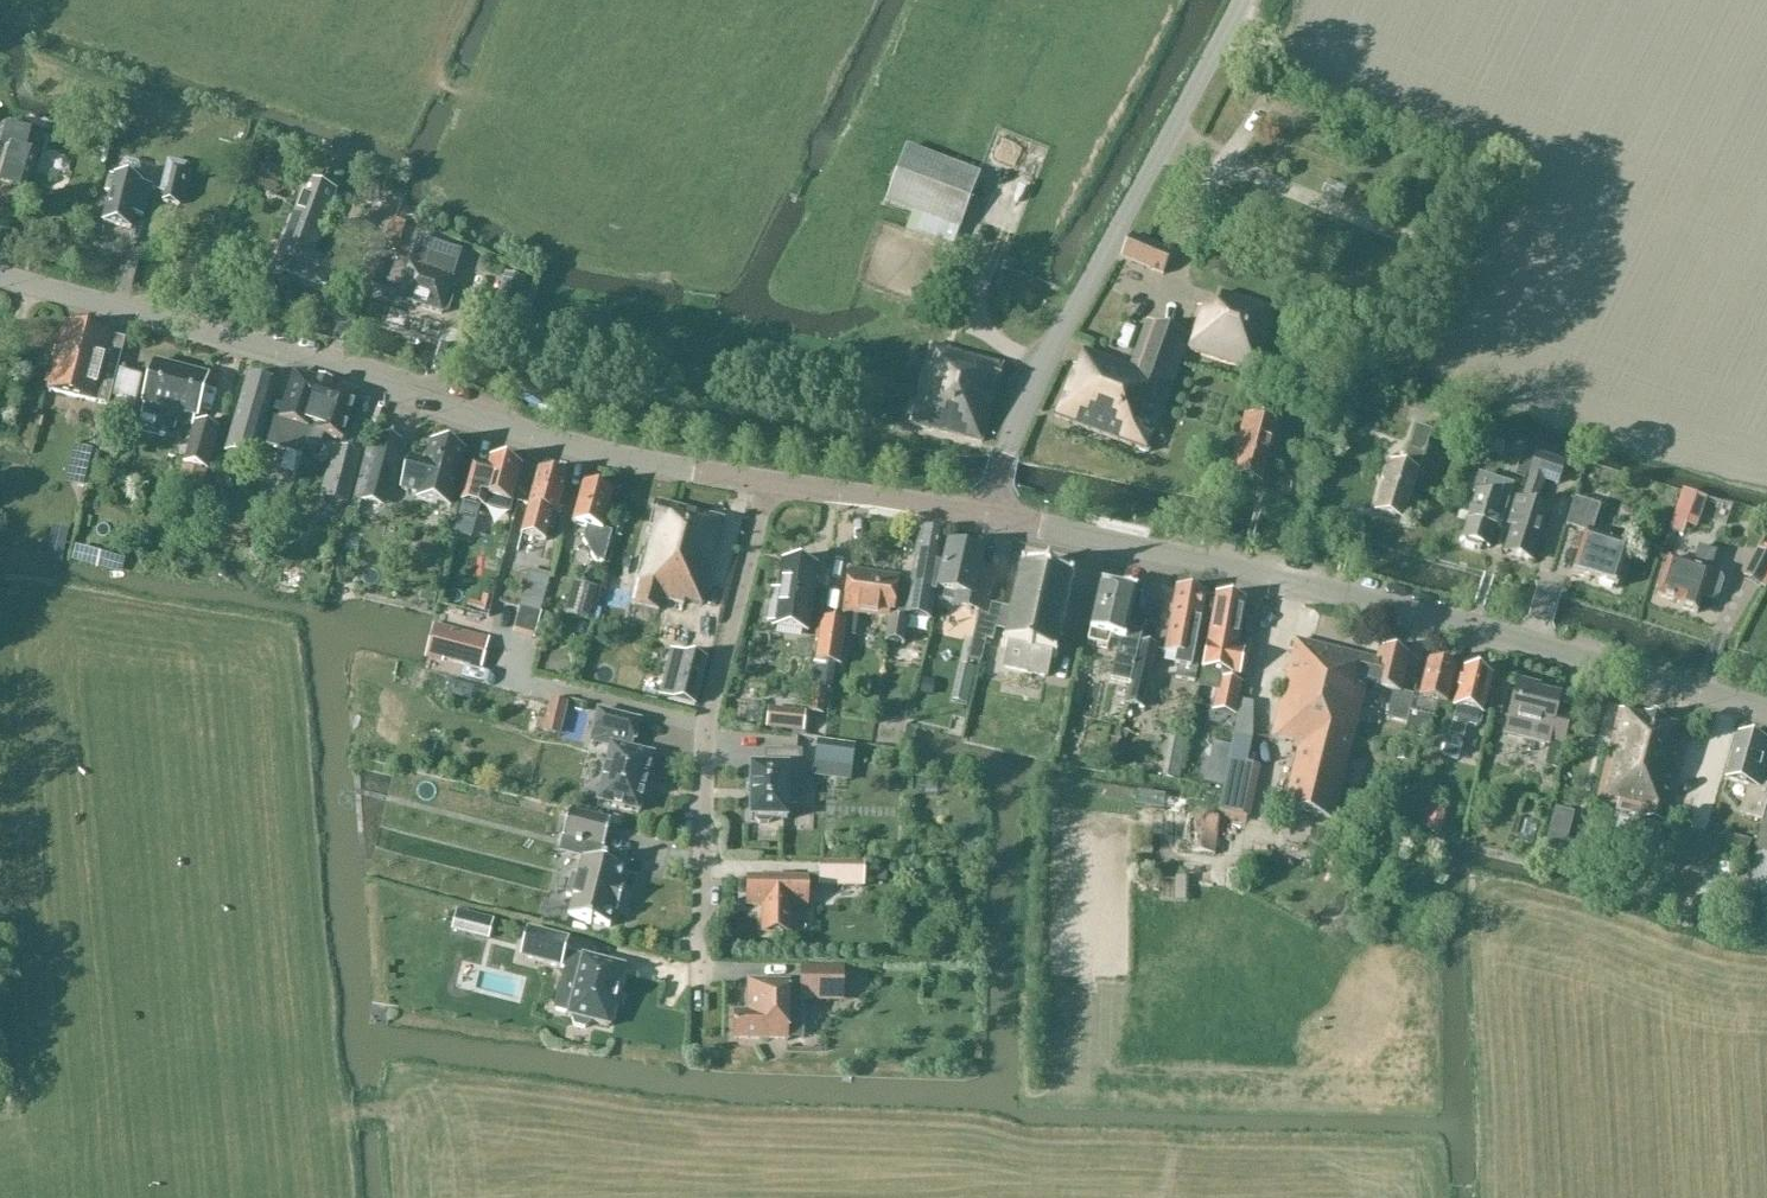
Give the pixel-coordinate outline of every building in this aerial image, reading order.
[(26,136),(7,129),(0,150),(10,153),(0,188),(0,189),(25,196),(38,158),(37,158),(43,141),(26,136)] [(959,231),(980,176),(907,149),(886,204),(912,214),(906,231),(915,234),(953,248),(959,231)] [(110,195),(103,222),(133,229),(136,216),(145,218),(152,187),(145,186),(145,185),(140,184),(142,175),(139,165),(128,162),(120,169),(118,177),(114,176),(114,178),(110,177),(105,194),(110,195)] [(171,167),(162,202),(180,207),(189,171),(171,167)] [(307,183),(275,269),(329,288),(331,282),(342,286),(347,273),(336,269),(337,265),(315,256),(335,202),(337,193),(307,183)] [(381,243),(392,210),(372,203),(365,223),(374,225),(369,239),(381,243)] [(1162,276),(1173,255),(1131,237),(1122,258),(1162,276)] [(417,240),(398,302),(440,316),(453,280),(439,275),(447,249),(417,240)] [(496,307),(514,313),(524,282),(506,277),(496,307)] [(1190,340),(1186,352),(1256,375),(1276,312),(1220,294),(1216,310),(1213,314),(1197,310),(1187,339),(1190,340)] [(1190,340),(1187,339),(1155,326),(1146,323),(1130,369),(1085,350),(1076,370),(1073,369),(1053,418),(1148,455),(1186,352),(1190,340)] [(108,407),(125,343),(64,326),(48,392),(93,403),(108,407)] [(996,394),(1003,366),(931,346),(916,402),(910,426),(982,444),(996,394)] [(1021,364),(1032,370),(1041,351),(1030,346),(1021,364)] [(196,421),(207,378),(153,363),(142,406),(196,421)] [(116,402),(112,418),(131,423),(134,407),(134,406),(141,376),(123,372),(116,402)] [(294,374),(279,420),(278,422),(310,433),(343,443),(361,395),(294,374)] [(276,386),(247,379),(225,455),(256,463),(257,458),(264,458),(267,447),(301,459),(310,433),(278,422),(279,420),(268,416),(276,386)] [(1262,485),(1278,424),(1244,416),(1229,476),(1262,485)] [(219,433),(194,426),(178,488),(202,496),(219,433)] [(1419,474),(1431,434),(1417,430),(1404,469),(1391,465),(1374,514),(1403,524),(1419,474)] [(375,450),(361,503),(381,508),(390,472),(393,473),(401,441),(382,436),(378,451),(375,450)] [(1565,464),(1563,464),(1567,452),(1541,443),(1537,456),(1523,503),(1521,503),(1520,503),(1516,502),(1508,527),(1512,529),(1504,556),(1532,563),(1549,512),(1537,508),(1545,481),(1559,485),(1565,464)] [(465,453),(432,444),(426,467),(409,463),(402,490),(418,495),(417,499),(450,508),(465,453)] [(360,458),(338,452),(326,499),(347,505),(360,458)] [(1522,454),(1516,472),(1527,476),(1533,458),(1522,454)] [(281,456),(274,474),(286,478),(293,460),(281,456)] [(491,460),(488,469),(471,464),(461,502),(509,515),(522,468),(491,460)] [(557,518),(567,481),(537,472),(528,509),(521,536),(546,543),(550,531),(552,531),(554,527),(557,518)] [(1502,524),(1509,504),(1514,486),(1478,475),(1472,494),(1475,494),(1461,541),(1489,550),(1498,524),(1502,524)] [(583,543),(592,561),(605,564),(613,534),(604,532),(614,496),(582,487),(572,525),(587,529),(583,543)] [(1684,537),(1698,497),(1685,493),(1672,533),(1684,537)] [(1616,590),(1629,548),(1591,536),(1600,509),(1574,501),(1565,529),(1585,535),(1572,576),(1616,590)] [(700,606),(724,521),(656,504),(649,530),(632,601),(631,604),(658,611),(660,601),(683,606),(684,603),(700,606)] [(462,537),(465,527),(456,525),(453,535),(462,537)] [(935,600),(930,599),(940,536),(920,533),(909,594),(898,593),(897,593),(894,613),(891,612),(889,621),(887,621),(884,644),(905,646),(908,622),(908,620),(930,624),(935,600)] [(1710,573),(1716,553),(1698,548),(1692,568),(1668,561),(1657,597),(1681,604),(1680,609),(1698,614),(1703,598),(1713,601),(1720,598),(1724,584),(1720,578),(1710,575),(1710,573)] [(1766,569),(1766,554),(1758,550),(1745,577),(1760,584),(1766,569)] [(988,604),(994,583),(977,580),(982,559),(948,552),(938,594),(951,598),(950,609),(978,615),(973,638),(993,642),(1001,607),(988,604)] [(808,634),(817,568),(783,564),(778,593),(772,592),(768,623),(773,623),(773,628),(808,634)] [(1001,607),(996,630),(1006,632),(1002,648),(1003,648),(1002,671),(1046,680),(1052,658),(1055,659),(1073,583),(1019,569),(1011,609),(1001,607)] [(540,615),(551,576),(529,570),(518,609),(522,610),(515,637),(538,643),(545,616),(540,615)] [(897,593),(898,593),(900,578),(848,571),(846,584),(842,601),(842,615),(887,621),(889,621),(891,612),(894,613),(897,593)] [(588,622),(597,589),(574,584),(565,616),(588,622)] [(1128,631),(1137,595),(1100,587),(1090,633),(1088,646),(1107,650),(1111,637),(1119,639),(1115,664),(1112,681),(1131,685),(1139,647),(1142,634),(1128,631)] [(1194,659),(1206,595),(1176,590),(1164,653),(1180,656),(1175,680),(1195,684),(1199,660),(1194,659)] [(421,593),(419,600),(433,604),(435,597),(421,593)] [(1216,597),(1203,667),(1243,674),(1247,650),(1238,648),(1247,603),(1216,597)] [(846,624),(838,623),(823,620),(816,663),(840,666),(846,624)] [(489,640),(434,626),(426,655),(481,669),(489,640)] [(1295,642),(1271,740),(1276,742),(1297,749),(1283,809),(1334,822),(1363,706),(1369,708),(1374,689),(1368,688),(1375,661),(1295,642)] [(1144,711),(1157,652),(1139,647),(1131,685),(1127,707),(1144,711)] [(1368,688),(1374,689),(1392,694),(1386,720),(1404,724),(1411,696),(1402,694),(1411,659),(1409,658),(1405,653),(1396,652),(1392,654),(1378,650),(1375,661),(1368,688)] [(672,652),(665,679),(676,682),(672,700),(695,706),(707,660),(672,652)] [(1457,671),(1445,668),(1443,664),(1435,662),(1431,664),(1427,663),(1418,698),(1412,697),(1408,711),(1402,736),(1424,742),(1430,717),(1433,718),(1437,705),(1447,708),(1457,671)] [(961,667),(952,704),(967,708),(976,670),(961,667)] [(1452,709),(1444,748),(1460,753),(1465,734),(1467,726),(1475,728),(1481,725),(1483,716),(1493,678),(1489,677),(1489,673),(1476,670),(1473,673),(1462,670),(1452,709)] [(1237,718),(1244,685),(1219,680),(1212,713),(1237,718)] [(935,685),(924,683),(921,697),(933,699),(935,685)] [(1562,746),(1562,745),(1569,715),(1556,712),(1558,700),(1536,695),(1538,689),(1519,685),(1510,722),(1506,738),(1550,748),(1546,767),(1559,770),(1564,747),(1562,746)] [(808,713),(825,716),(828,694),(811,692),(808,713)] [(560,736),(566,705),(551,702),(545,733),(560,736)] [(1662,823),(1686,727),(1669,722),(1625,711),(1620,711),(1597,800),(1602,802),(1618,805),(1616,812),(1643,818),(1662,823)] [(597,803),(639,814),(653,756),(630,750),(632,741),(635,742),(640,722),(598,712),(593,731),(616,737),(614,747),(611,747),(597,803)] [(802,737),(804,715),(769,712),(767,733),(802,737)] [(1766,769),(1766,744),(1740,736),(1728,781),(1751,787),(1742,816),(1764,822),(1766,812),(1766,787),(1762,785),(1766,769)] [(1250,819),(1260,768),(1247,765),(1251,740),(1234,738),(1232,747),(1224,787),(1219,812),(1250,819)] [(817,740),(814,758),(852,764),(855,746),(817,740)] [(1112,740),(1108,755),(1114,757),(1117,741),(1112,740)] [(1212,743),(1204,783),(1224,787),(1232,747),(1212,743)] [(1411,765),(1415,751),(1401,748),(1397,762),(1411,765)] [(759,824),(770,824),(773,821),(787,821),(787,802),(800,802),(801,754),(766,753),(765,768),(751,768),(750,821),(756,821),(759,824)] [(844,775),(845,763),(808,762),(808,774),(844,775)] [(1166,762),(1163,777),(1179,780),(1182,765),(1166,762)] [(1548,836),(1544,851),(1570,858),(1574,843),(1567,841),(1574,815),(1555,810),(1548,836)] [(610,928),(614,911),(618,911),(624,889),(620,888),(624,870),(597,863),(601,849),(604,849),(610,822),(569,812),(562,839),(587,845),(578,878),(572,877),(567,897),(573,899),(568,918),(610,928)] [(1425,834),(1439,837),(1444,816),(1430,813),(1425,834)] [(1216,856),(1220,818),(1185,815),(1181,850),(1191,852),(1216,856)] [(1746,893),(1766,898),(1766,816),(1746,893)] [(1746,866),(1752,844),(1725,836),(1718,859),(1746,866)] [(863,887),(863,864),(820,863),(820,887),(863,887)] [(1175,878),(1175,901),(1189,901),(1189,878),(1175,878)] [(805,907),(806,880),(749,879),(749,906),(764,906),(763,932),(790,933),(790,907),(805,907)] [(481,918),(477,936),(490,939),(494,921),(481,918)] [(590,1024),(609,1028),(624,968),(583,958),(583,959),(564,955),(568,940),(530,931),(523,959),(581,974),(570,1018),(574,1020),(576,1024),(587,1026),(590,1024)] [(841,993),(841,969),(803,969),(803,992),(841,993)] [(788,1042),(789,983),(748,983),(748,1014),(735,1014),(734,1041),(788,1042)]
